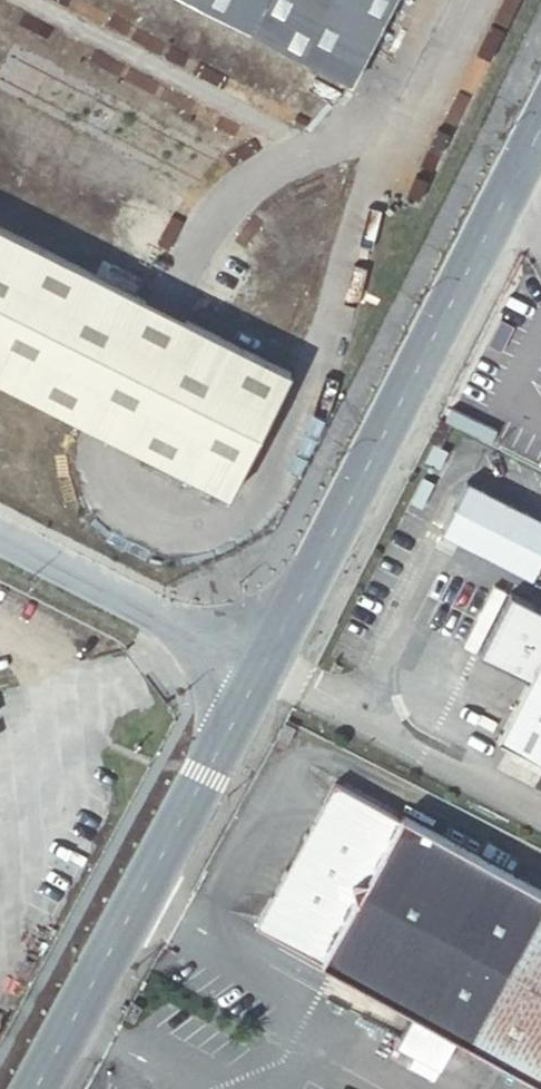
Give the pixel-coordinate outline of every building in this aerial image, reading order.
[(352,81),(394,0),(194,0),(352,81)] [(232,495),(295,376),(137,295),(146,279),(113,261),(104,278),(0,224),(0,379),(232,495)] [(471,411),(450,400),(441,416),(453,422),(461,426),(471,411)] [(536,572),(540,561),(540,517),(468,480),(445,526),(536,572)] [(515,590),(484,653),(534,678),(503,738),(540,757),(540,603),(515,590)] [(297,725),(286,719),(277,736),(288,742),(297,725)] [(397,816),(331,781),(254,924),(321,960),(397,816)] [(540,912),(540,889),(399,812),(397,816),(321,960),(469,1040),(540,912)] [(469,1040),(540,1079),(540,912),(469,1040)] [(132,1000),(124,1015),(134,1021),(143,1006),(132,1000)]
